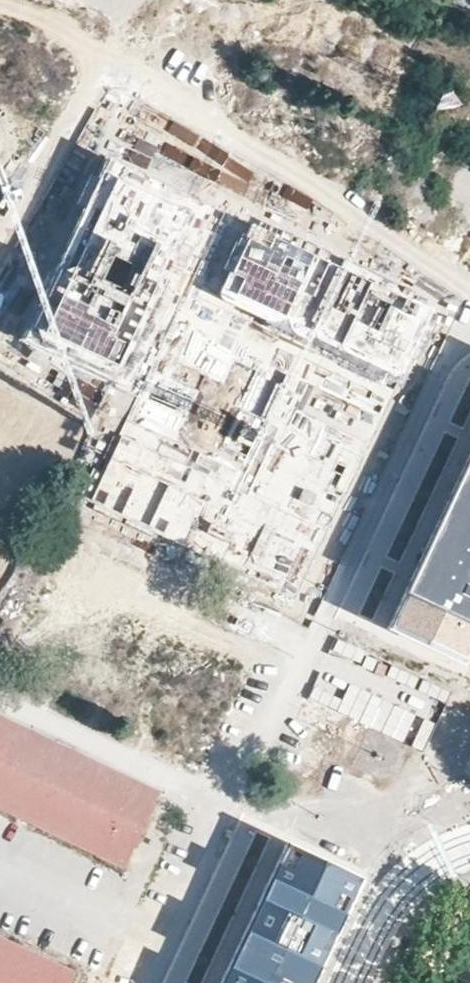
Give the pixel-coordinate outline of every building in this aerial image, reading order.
[(212,206),(106,156),(20,340),(127,391),(212,206)] [(402,371),(431,310),(249,223),(219,284),(402,371)] [(296,597),(381,415),(302,377),(251,489),(122,429),(90,501),(296,597)] [(0,385),(0,458),(1,459),(10,445),(18,450),(0,481),(0,490),(36,511),(81,431),(0,385)] [(391,628),(460,661),(469,639),(469,464),(391,628)] [(16,544),(0,535),(0,572),(16,544)] [(381,580),(368,575),(352,607),(365,613),(381,580)] [(0,724),(0,806),(122,865),(153,797),(0,724)] [(354,879),(285,846),(221,982),(304,982),(354,879)] [(67,979),(0,947),(0,982),(65,982),(67,979)]
